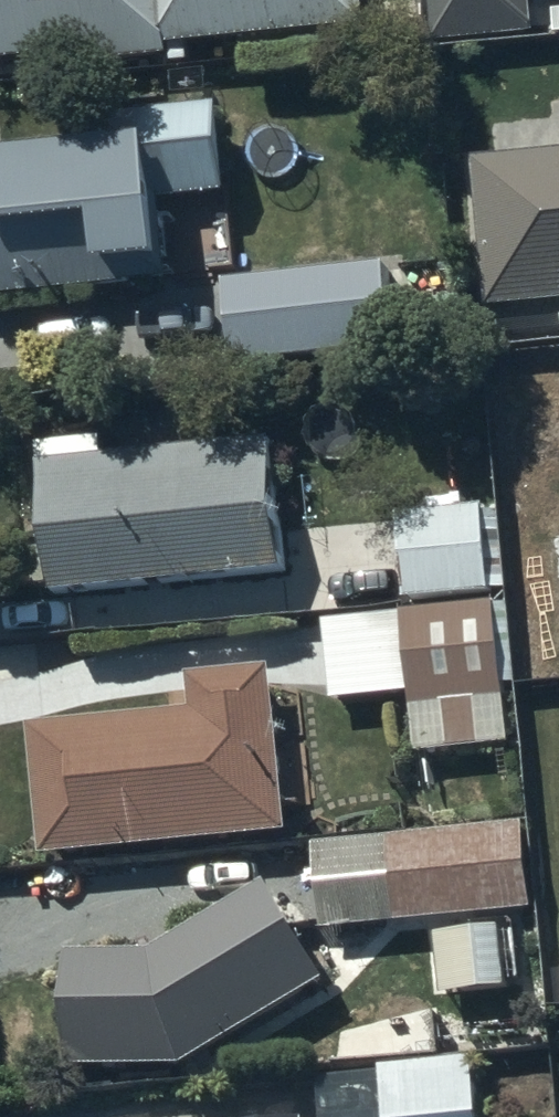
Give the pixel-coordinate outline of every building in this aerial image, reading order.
[(86,67),(87,77),(177,69),(176,58),(372,41),(369,0),(0,0),(0,75),(86,67)] [(531,5),(558,3),(558,0),(429,0),(432,49),(534,41),(531,5)] [(174,296),(167,216),(233,210),(225,120),(101,130),(104,164),(0,173),(0,311),(174,296)] [(488,318),(558,312),(558,164),(475,171),(488,318)] [(391,279),(229,295),(237,378),(399,363),(391,279)] [(276,452),(109,467),(108,448),(44,454),(58,606),(289,585),(276,452)] [(403,526),(409,623),(328,628),(333,711),(415,706),(419,762),(502,757),(500,714),(509,714),(507,693),(529,692),(524,606),(514,607),(508,519),(403,526)] [(196,726),(35,739),(46,871),(293,850),(289,807),(313,805),(308,750),(284,752),(278,683),(193,691),(196,726)] [(525,838),(318,857),(325,941),(533,922),(525,838)] [(75,1083),(193,1082),(333,998),(272,897),(158,965),(74,966),(75,1083)] [(503,935),(433,940),(434,957),(439,956),(443,1007),(507,1003),(507,997),(523,989),(520,940),(503,941),(503,935)] [(326,1116),(480,1116),(476,1068),(387,1076),(387,1082),(323,1088),(326,1116)]
